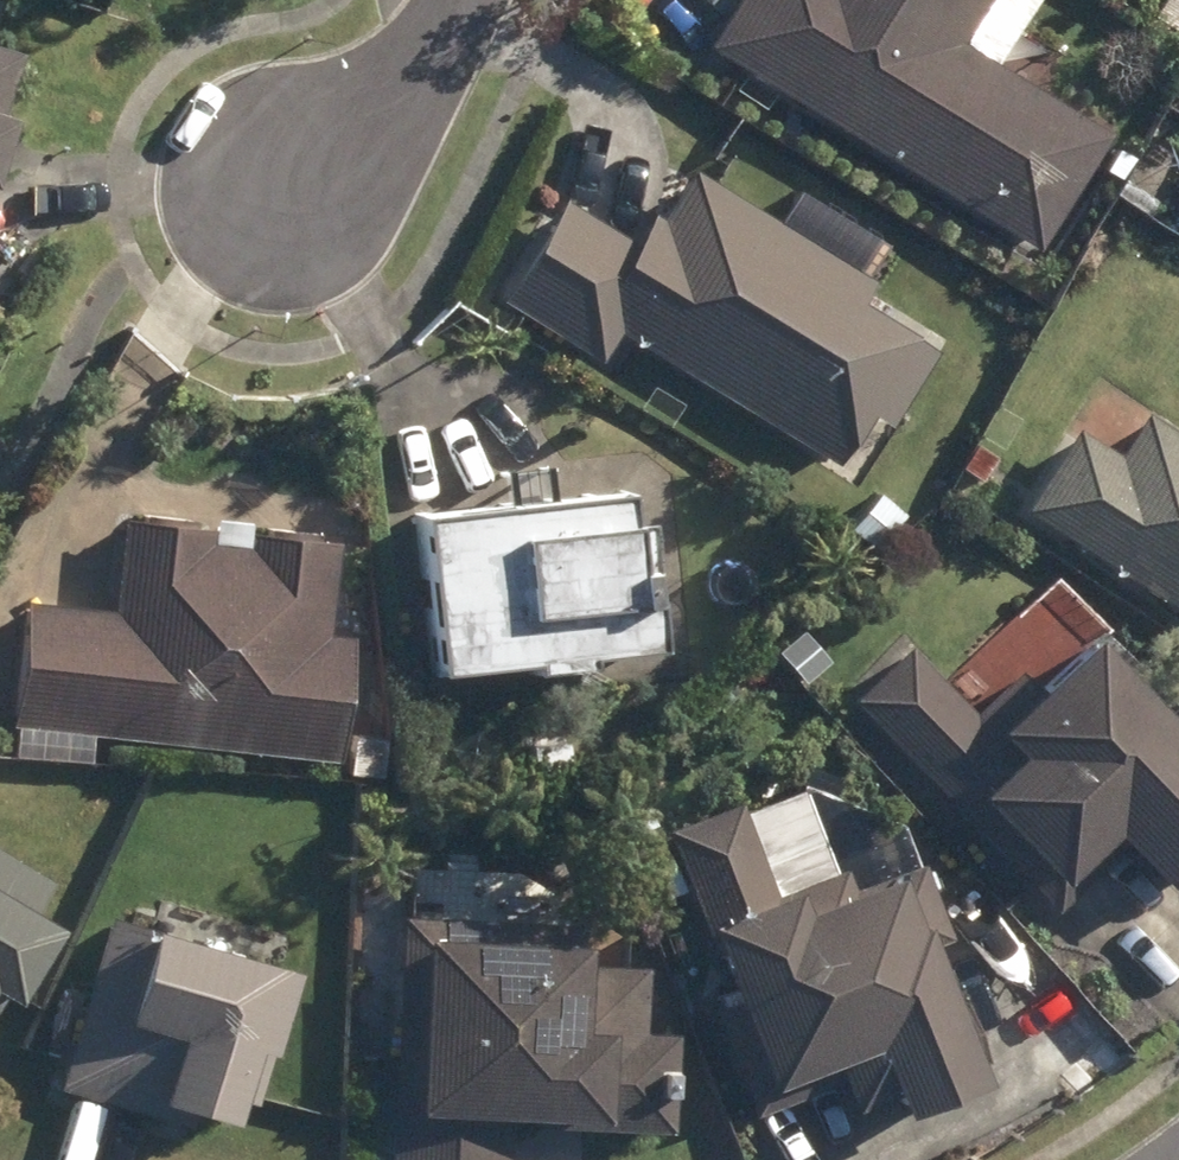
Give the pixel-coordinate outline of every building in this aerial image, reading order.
[(1039,248),(1109,133),(968,47),(995,0),(743,0),(712,49),(1039,248)] [(1178,31),(1178,0),(1157,0),(1149,13),(1178,31)] [(20,125),(5,120),(24,59),(0,51),(0,192),(20,125)] [(624,332),(842,464),(849,452),(858,455),(881,417),(898,428),(944,351),(867,305),(880,284),(702,175),(668,231),(661,226),(647,250),(566,201),(507,302),(607,362),(624,332)] [(1178,611),(1178,438),(1145,416),(1117,460),(1075,433),(1025,513),(1178,611)] [(965,473),(983,484),(997,459),(979,449),(965,473)] [(851,531),(877,552),(906,518),(880,496),(851,531)] [(422,520),(438,675),(536,664),(537,673),(591,668),(589,660),(659,652),(655,613),(644,615),(635,531),(628,530),(624,497),(422,520)] [(6,724),(338,759),(351,638),(330,636),(340,543),(249,535),(247,547),(213,543),(214,530),(124,520),(115,613),(18,603),(6,724)] [(972,717),(907,649),(852,701),(1056,911),(1126,844),(1176,896),(1178,893),(1178,728),(1177,729),(1097,647),(1045,695),(1021,669),(972,717)] [(382,777),(386,740),(353,736),(348,773),(382,777)] [(964,1010),(940,946),(954,941),(950,931),(924,865),(853,892),(845,873),(839,874),(807,790),(743,815),(741,806),(671,833),(718,955),(724,953),(743,1003),(717,1013),(759,1119),(849,1083),(861,1114),(905,1095),(916,1121),(995,1089),(988,1072),(1000,1067),(975,1007),(964,1010)] [(0,858),(0,999),(19,1012),(63,939),(32,919),(51,889),(0,858)] [(587,958),(588,932),(409,922),(395,1159),(511,1159),(512,1123),(677,1133),(682,1040),(649,1040),(653,977),(598,972),(593,972),(593,958),(587,958)] [(111,925),(62,1088),(184,1125),(185,1118),(240,1135),(264,1060),(281,1065),(305,985),(111,925)]
